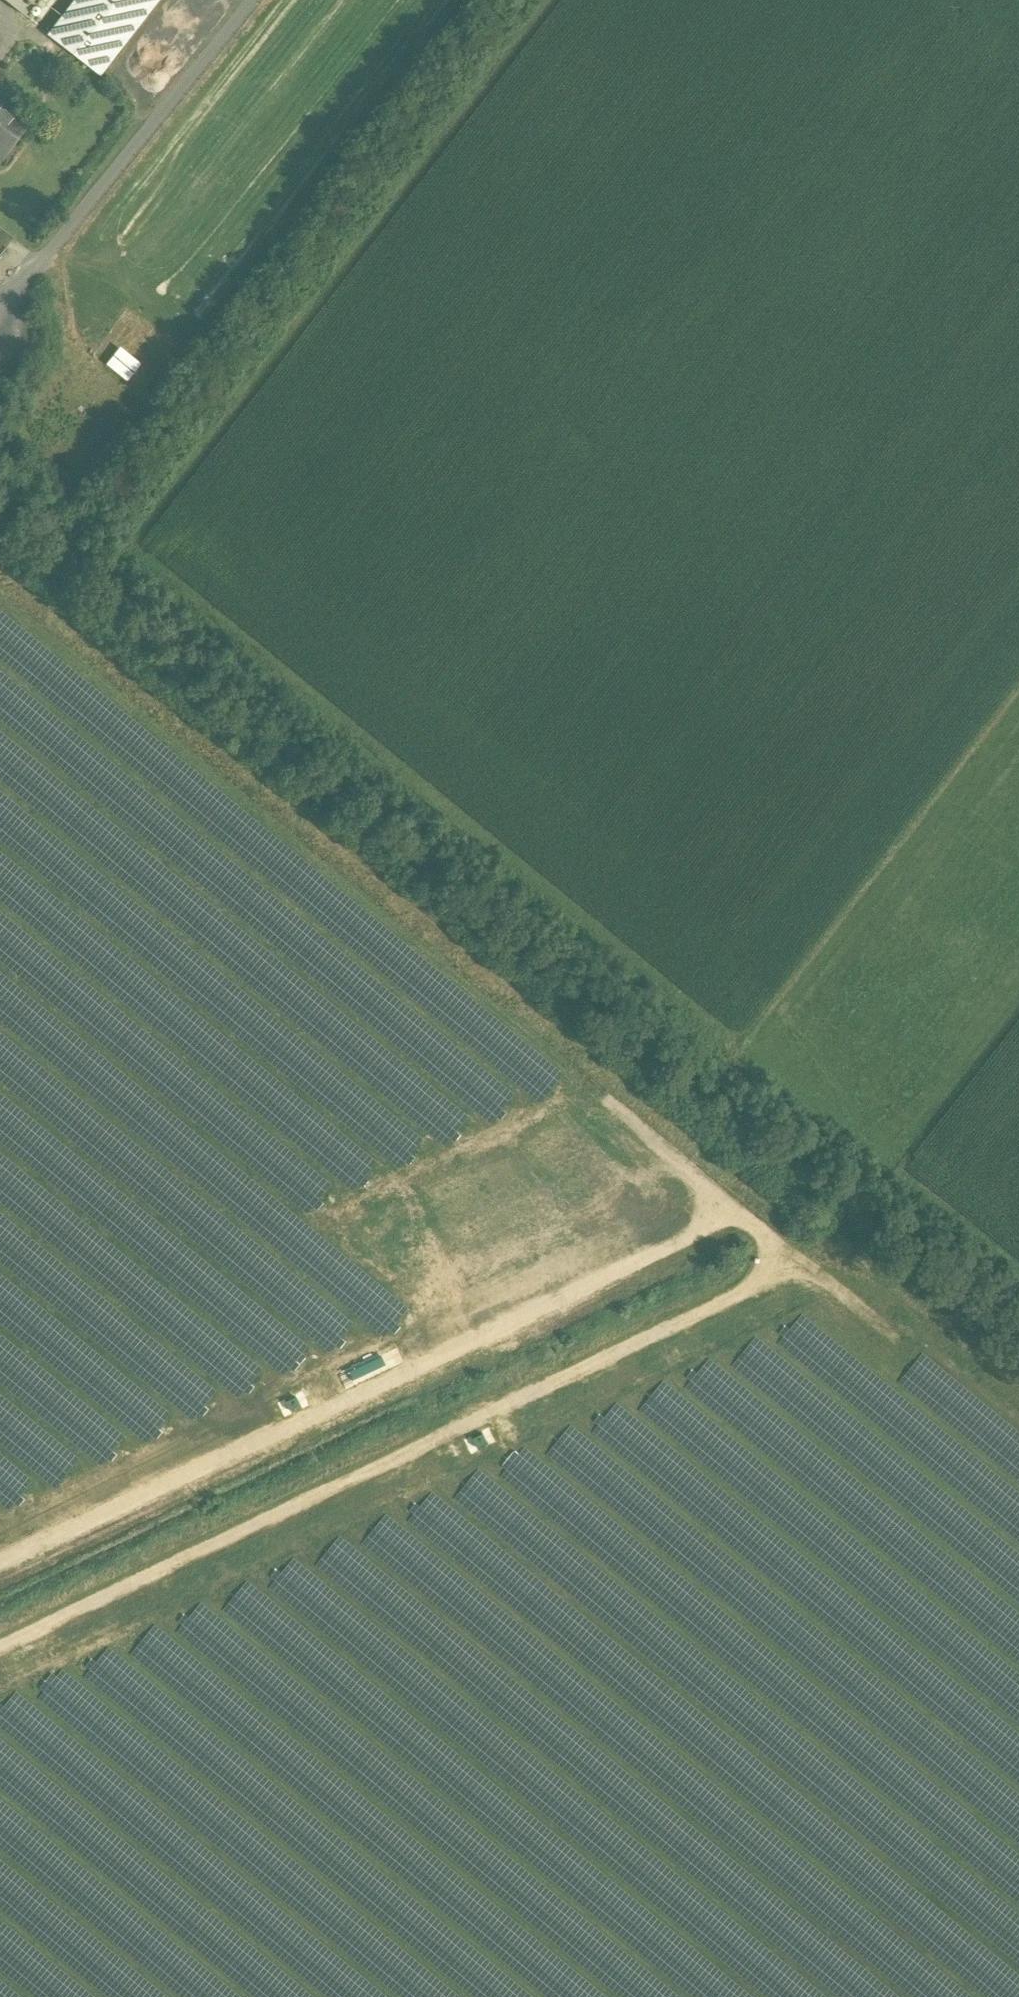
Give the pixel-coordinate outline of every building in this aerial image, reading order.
[(25,15),(37,0),(7,0),(25,15)] [(51,34),(102,74),(160,0),(77,0),(51,34)] [(0,100),(0,158),(4,161),(32,125),(0,100)] [(107,364),(130,380),(143,362),(120,345),(107,364)]
